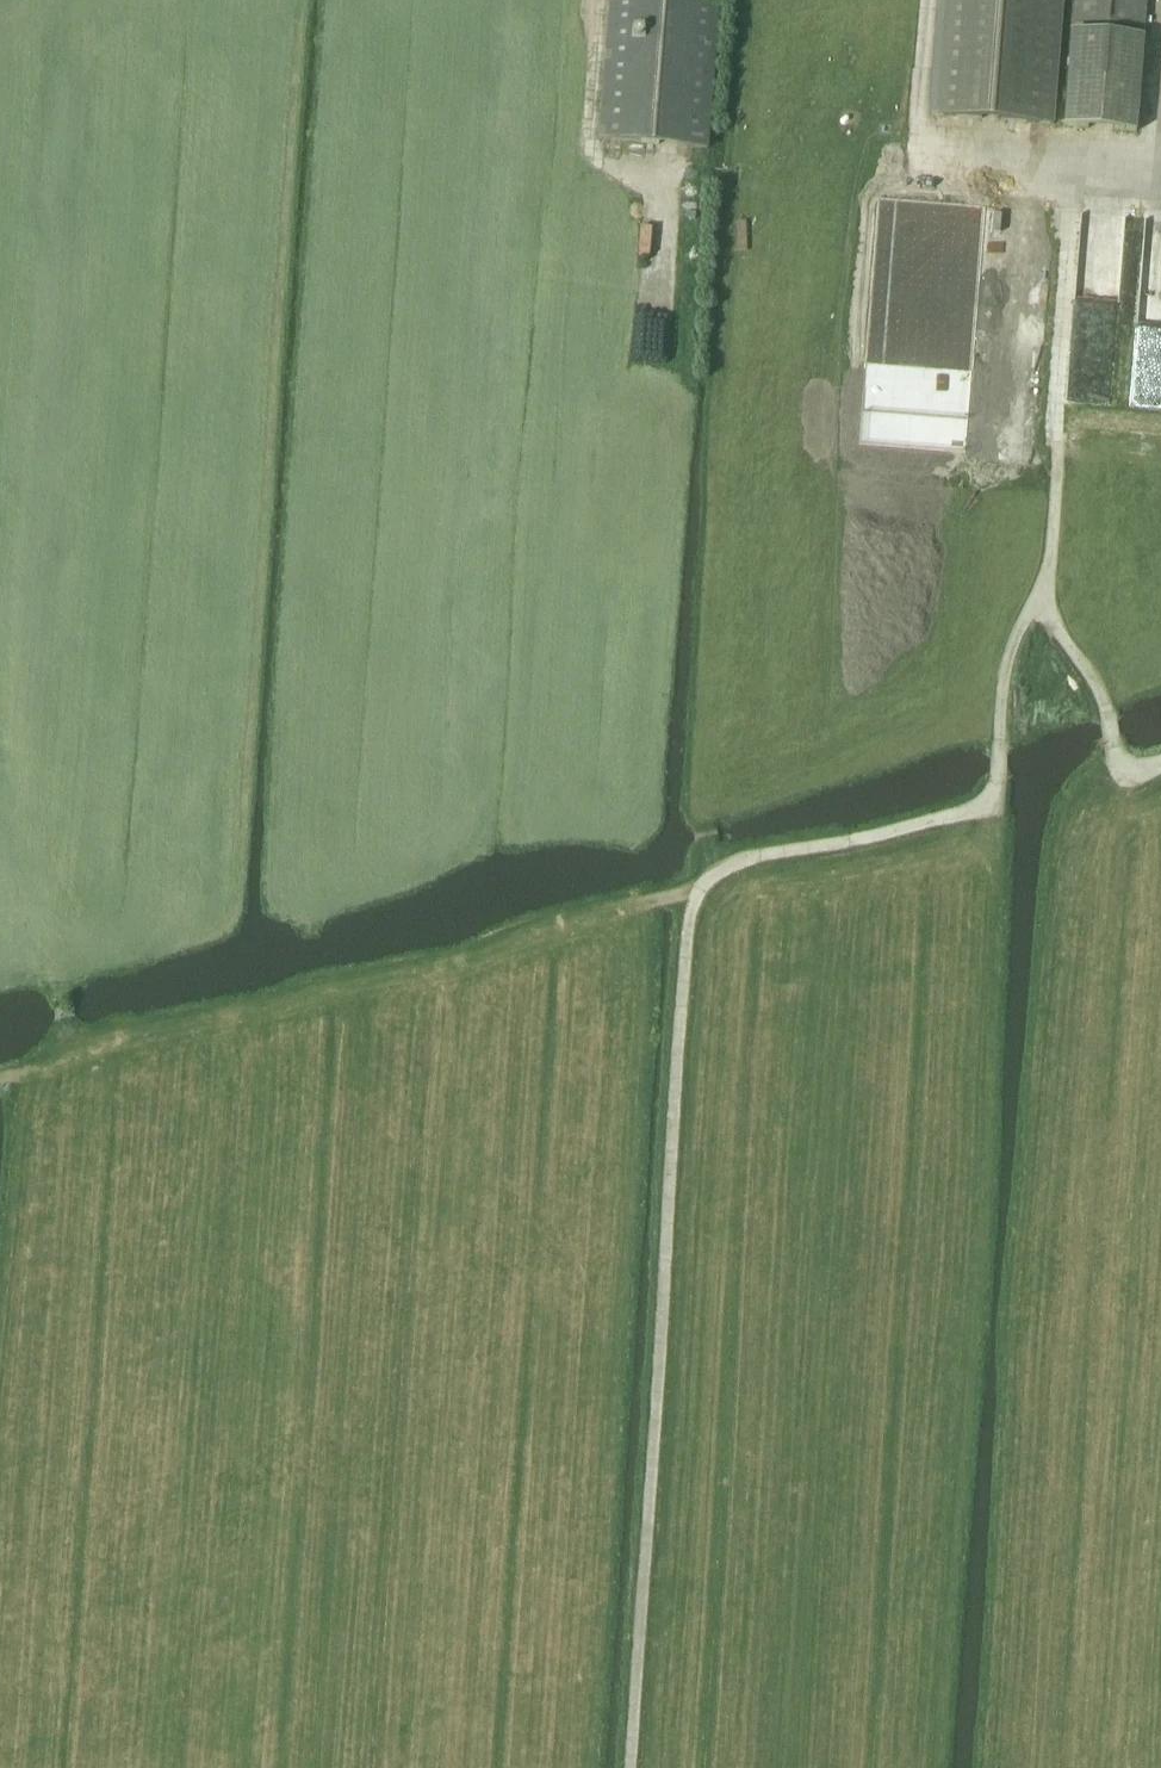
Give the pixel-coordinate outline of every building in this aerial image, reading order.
[(718,6),(649,0),(610,0),(599,139),(706,148),(718,6)] [(931,115),(1050,125),(1060,0),(941,0),(931,115)] [(1071,22),(1143,29),(1145,0),(1073,0),(1071,22)] [(1135,132),(1143,36),(1071,30),(1063,126),(1135,132)] [(895,229),(861,448),(983,465),(1006,240),(895,229)]
